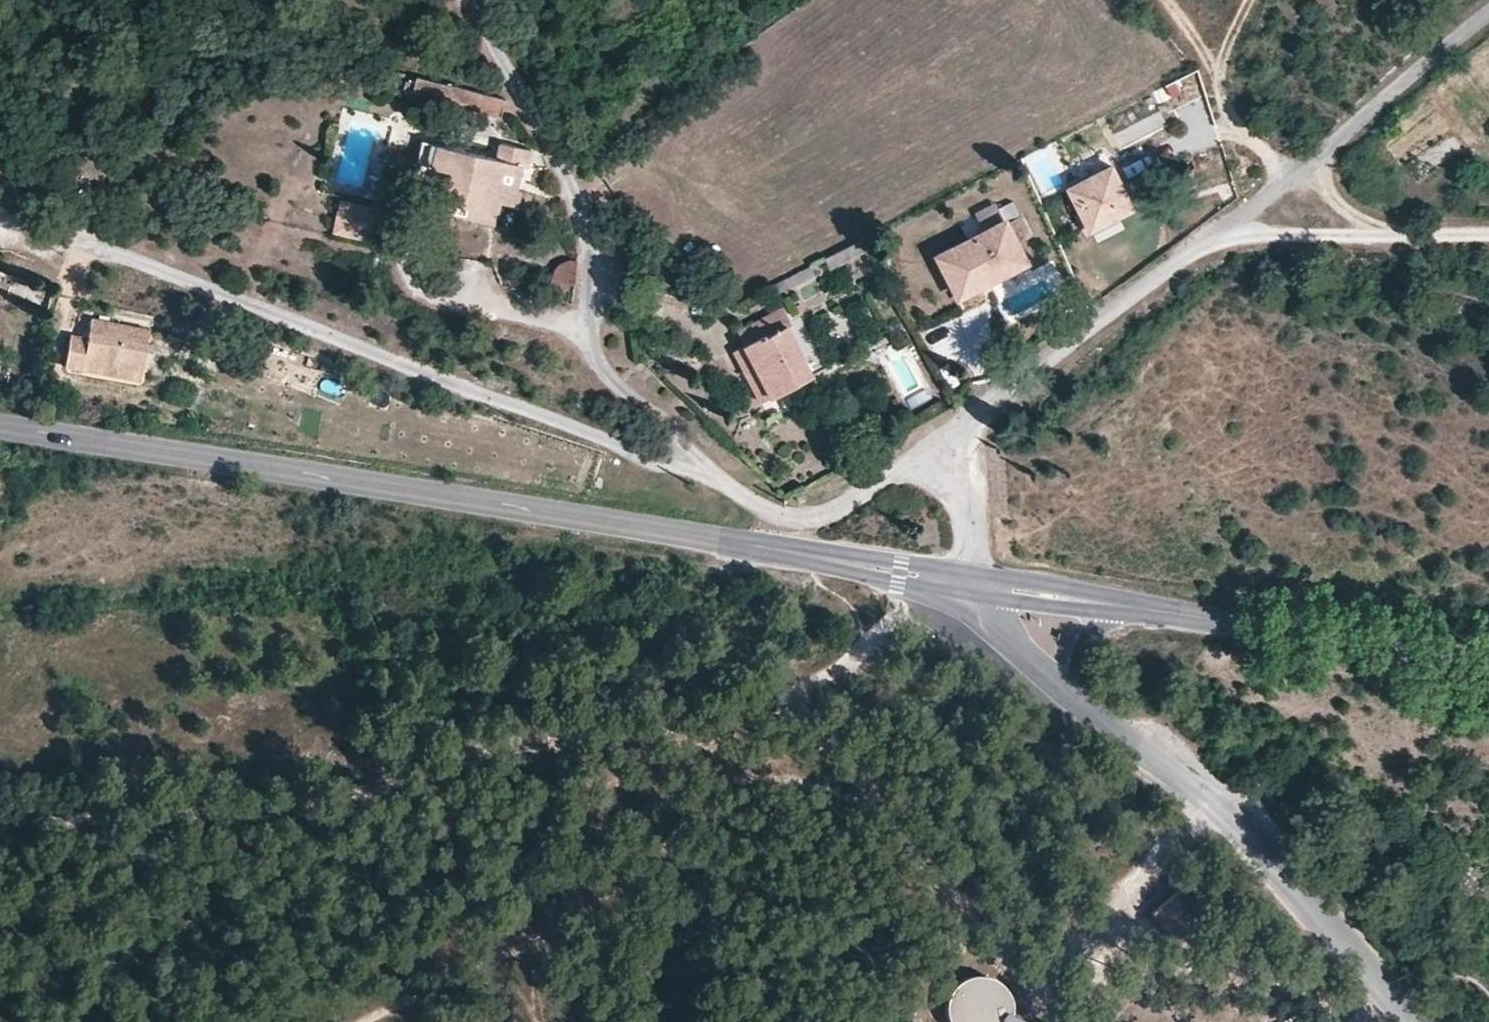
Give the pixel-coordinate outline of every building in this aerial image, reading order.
[(506,129),(508,110),(443,99),(440,117),(506,129)] [(499,168),(440,159),(433,183),(452,187),(445,227),(479,233),(485,207),(503,212),(514,213),(520,174),(530,175),(531,158),(503,152),(499,168)] [(433,183),(440,159),(422,155),(418,182),(433,183)] [(1106,161),(1064,182),(1085,223),(1126,202),(1106,161)] [(349,201),(342,233),(374,239),(381,208),(349,201)] [(498,238),(503,212),(485,207),(479,233),(498,238)] [(1001,212),(928,249),(952,294),(1024,257),(1001,212)] [(575,297),(576,277),(561,274),(558,294),(575,297)] [(1018,281),(996,289),(1006,317),(1028,310),(1018,281)] [(779,298),(734,324),(770,391),(809,370),(782,318),(787,313),(779,298)] [(147,367),(152,332),(92,320),(88,344),(70,341),(67,367),(83,369),(84,358),(147,367)] [(770,391),(734,324),(728,327),(762,395),(770,391)] [(944,383),(972,372),(963,348),(934,359),(944,383)] [(145,380),(147,367),(84,358),(83,369),(145,380)] [(1179,890),(1154,915),(1177,937),(1201,912),(1179,890)] [(1014,1016),(1015,1010),(1012,997),(1005,987),(994,981),(981,979),(969,982),(959,989),(952,1000),(950,1013),(952,1021),(1027,1021),(1014,1016)]
